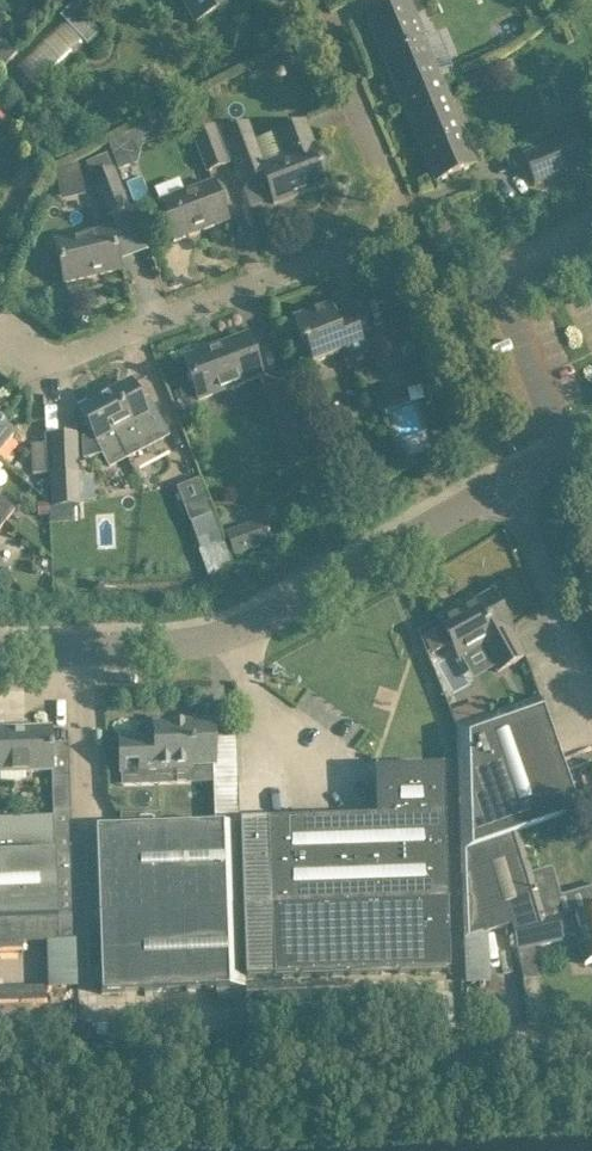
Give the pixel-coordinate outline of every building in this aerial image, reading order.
[(192,26),(196,23),(196,25),(231,6),(228,0),(178,0),(192,26)] [(406,1),(364,19),(397,96),(439,78),(406,1)] [(60,17),(63,19),(14,65),(38,90),(99,33),(73,5),(60,17)] [(0,36),(0,51),(11,60),(18,52),(5,30),(0,36)] [(491,67),(460,80),(466,95),(497,81),(491,67)] [(440,79),(397,96),(435,183),(477,165),(440,79)] [(221,127),(218,128),(232,163),(235,162),(237,167),(246,189),(265,182),(274,204),(327,184),(314,148),(313,148),(304,123),(281,131),(274,134),(283,157),(263,165),(255,141),(241,146),(235,128),(223,132),(221,127)] [(194,135),(192,135),(207,173),(227,165),(232,163),(218,128),(213,130),(212,128),(194,135)] [(136,133),(108,144),(118,170),(137,163),(142,146),(136,133)] [(575,136),(524,158),(535,185),(587,163),(575,136)] [(126,210),(111,172),(117,170),(111,155),(87,164),(108,217),(126,210)] [(77,184),(70,166),(52,173),(60,192),(77,184)] [(180,180),(155,190),(160,203),(159,204),(165,220),(174,242),(228,221),(220,199),(214,183),(184,194),(180,180)] [(120,271),(115,247),(111,231),(55,244),(64,284),(120,271)] [(330,305),(292,319),(302,347),(304,347),(310,364),(344,352),(347,360),(366,354),(351,310),(334,316),(330,305)] [(385,336),(367,343),(381,383),(382,382),(400,376),(385,336)] [(184,360),(192,382),(198,399),(261,376),(246,337),(184,360)] [(424,359),(405,366),(412,385),(431,378),(424,359)] [(400,376),(382,382),(386,394),(404,388),(400,376)] [(130,383),(80,410),(92,434),(83,438),(85,460),(103,454),(111,469),(168,439),(148,401),(141,405),(130,383)] [(285,383),(266,390),(280,428),(282,427),(287,442),(295,463),(312,456),(304,436),(298,421),(285,383)] [(14,437),(0,425),(0,453),(14,437)] [(52,507),(49,507),(50,517),(49,517),(50,522),(80,521),(78,435),(72,436),(48,437),(51,471),(52,507)] [(47,475),(45,445),(31,446),(33,476),(47,475)] [(419,465),(424,478),(437,473),(432,460),(419,465)] [(214,514),(201,479),(177,489),(190,523),(214,514)] [(0,499),(0,519),(6,524),(16,513),(0,499)] [(48,503),(38,504),(38,517),(49,517),(48,503)] [(241,529),(227,534),(236,557),(249,552),(241,529)] [(223,542),(199,550),(210,580),(232,566),(223,542)] [(433,655),(451,645),(459,660),(483,646),(498,673),(525,657),(511,631),(511,630),(492,595),(447,620),(444,615),(437,619),(442,628),(424,638),(433,655)] [(458,726),(454,727),(459,831),(460,852),(518,834),(579,813),(563,767),(560,758),(539,698),(517,706),(487,716),(474,720),(458,726)] [(482,702),(453,712),(458,726),(474,720),(487,716),(482,702)] [(214,723),(153,726),(154,739),(155,772),(190,771),(190,767),(192,766),(209,766),(215,766),(218,826),(240,825),(236,739),(215,739),(214,723)] [(51,729),(0,731),(0,774),(53,772),(51,729)] [(154,739),(119,740),(120,773),(144,772),(155,772),(154,739)] [(377,818),(267,822),(270,911),(273,979),(450,973),(448,904),(443,768),(386,770),(375,771),(376,781),(377,818)] [(75,918),(71,811),(53,812),(53,819),(0,821),(0,944),(47,942),(49,990),(78,989),(75,918)] [(161,813),(120,814),(121,829),(161,828),(161,813)] [(96,830),(99,918),(243,913),(240,825),(218,826),(161,828),(121,829),(96,830)] [(518,834),(460,852),(460,854),(464,940),(485,933),(486,935),(488,934),(512,926),(513,935),(546,925),(545,921),(531,875),(518,834)] [(513,935),(517,951),(533,947),(563,940),(562,938),(576,934),(584,965),(591,963),(591,889),(581,892),(587,913),(572,917),(570,913),(545,921),(546,925),(513,935)] [(246,989),(243,913),(99,918),(101,956),(102,994),(246,989)]
